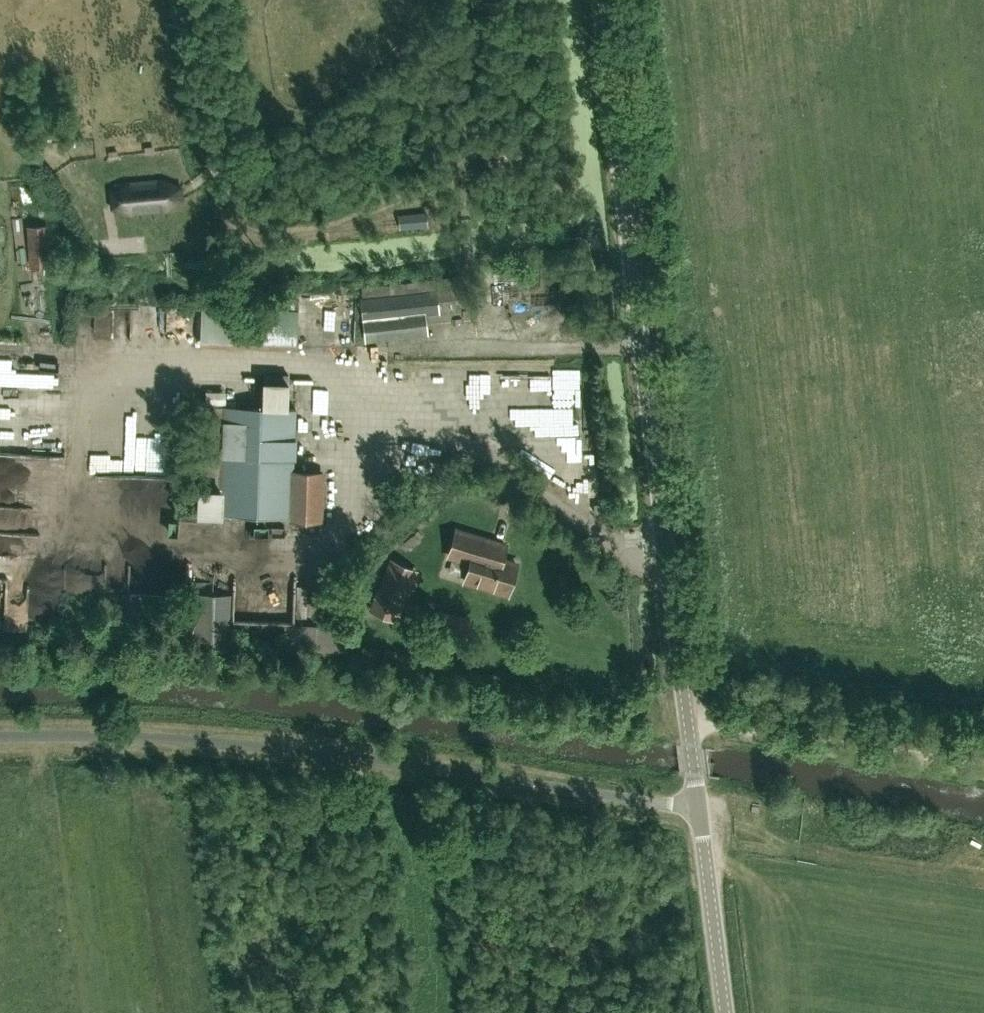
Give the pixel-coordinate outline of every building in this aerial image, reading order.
[(108,191),(110,210),(127,216),(166,212),(183,200),(182,186),(164,178),(124,181),(108,191)] [(426,212),(400,215),(400,222),(401,230),(427,227),(426,212)] [(33,255),(48,253),(46,239),(31,242),(33,255)] [(361,287),(363,299),(367,339),(427,333),(426,325),(425,313),(439,311),(438,305),(473,301),(485,300),(482,274),(470,276),(361,287)] [(330,338),(330,304),(315,304),(315,338),(330,338)] [(100,306),(99,329),(119,330),(119,306),(100,306)] [(184,308),(136,306),(136,337),(153,337),(152,345),(171,345),(172,323),(200,323),(201,316),(184,316),(184,308)] [(84,323),(84,339),(94,340),(95,323),(84,323)] [(73,440),(74,387),(62,387),(62,378),(41,378),(41,371),(52,372),(52,364),(34,363),(34,355),(0,355),(0,453),(33,454),(33,439),(73,440)] [(508,408),(507,371),(484,372),(485,409),(508,408)] [(484,393),(483,373),(472,373),(473,394),(484,393)] [(263,374),(263,408),(203,407),(199,517),(222,518),(222,515),(293,517),(293,518),(319,519),(321,474),(294,471),(296,409),(287,408),(288,375),(263,374)] [(137,390),(136,473),(176,473),(178,390),(137,390)] [(527,431),(555,432),(555,439),(582,440),(582,414),(528,413),(527,431)] [(133,472),(134,443),(118,442),(118,428),(99,428),(99,471),(133,472)] [(414,458),(414,480),(429,480),(429,458),(414,458)] [(577,458),(577,465),(557,465),(556,482),(598,483),(599,459),(577,458)] [(19,459),(19,470),(42,470),(42,459),(19,459)] [(504,545),(456,530),(448,556),(470,563),(464,582),(506,594),(515,564),(500,559),(504,545)] [(417,571),(390,560),(369,611),(395,622),(417,571)] [(49,601),(48,617),(64,618),(65,602),(49,601)]
